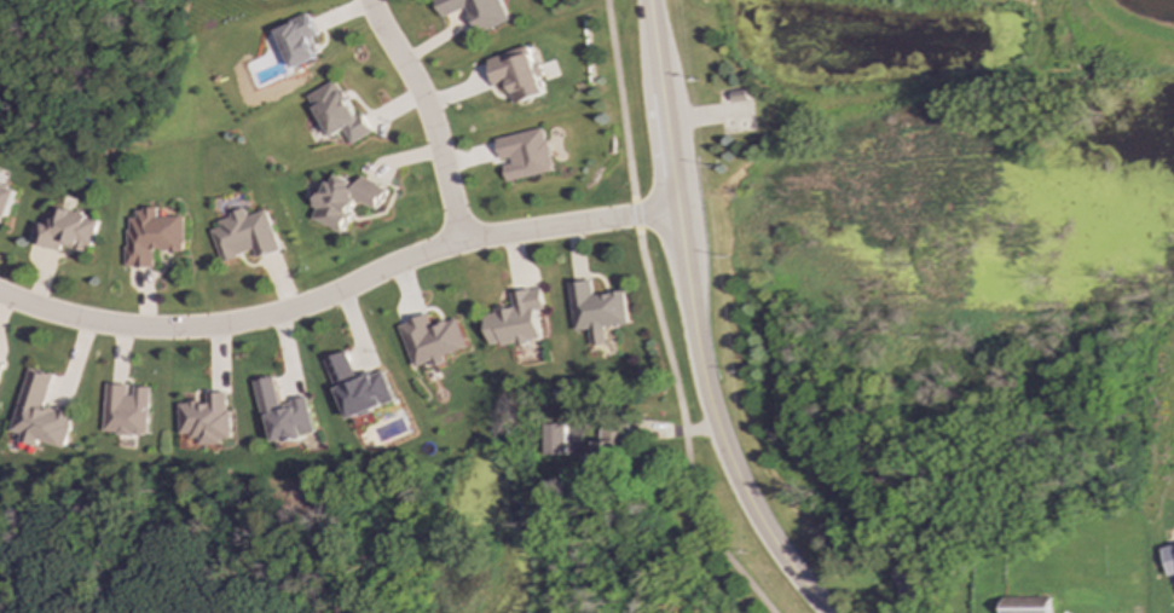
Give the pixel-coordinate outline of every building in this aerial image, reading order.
[(501,0),(436,0),(444,18),(468,8),(479,34),(510,21),(501,0)] [(293,68),(322,57),(313,37),(318,36),(310,15),(277,29),(293,68)] [(487,60),(498,88),(509,85),(516,105),(546,94),(528,46),(487,60)] [(370,134),(340,79),(308,96),(331,138),(345,131),(352,145),(370,134)] [(508,181),(555,172),(546,128),(497,139),(502,163),(503,163),(508,181)] [(345,232),(357,201),(380,210),(388,187),(362,177),(359,184),(332,173),(313,220),(345,232)] [(0,183),(0,217),(7,220),(18,190),(0,183)] [(30,242),(60,250),(63,245),(91,253),(99,219),(51,206),(46,224),(36,221),(30,242)] [(185,216),(158,216),(158,208),(129,208),(129,267),(155,267),(155,251),(185,251),(185,216)] [(248,216),(247,209),(219,219),(221,227),(213,230),(222,261),(255,251),(258,259),(281,251),(268,210),(248,216)] [(569,283),(577,331),(590,329),(592,347),(608,345),(606,328),(630,324),(625,291),(595,295),(592,281),(569,283)] [(543,340),(538,310),(545,308),(543,288),(511,293),(514,306),(497,308),(498,312),(486,313),(492,347),(543,340)] [(400,325),(416,368),(433,362),(434,368),(447,362),(445,355),(469,347),(458,318),(433,328),(428,314),(400,325)] [(348,420),(397,401),(386,371),(359,381),(348,352),(326,359),(348,420)] [(12,432),(23,435),(21,443),(37,446),(39,441),(66,447),(75,412),(46,406),(54,374),(28,368),(12,432)] [(308,397),(282,403),(276,375),(255,380),(264,416),(268,415),(274,444),(317,435),(308,397)] [(104,434),(149,435),(150,387),(131,387),(131,384),(106,383),(104,434)] [(180,436),(199,436),(199,445),(222,445),(222,439),(231,439),(230,392),(208,392),(208,403),(179,403),(180,436)] [(589,467),(629,465),(628,423),(603,424),(605,441),(594,443),(595,453),(588,453),(589,467)] [(568,455),(568,424),(543,424),(543,456),(568,455)] [(1162,548),(1168,577),(1173,575),(1173,545),(1162,548)] [(1002,612),(1049,612),(1049,597),(1002,598),(1002,612)]
